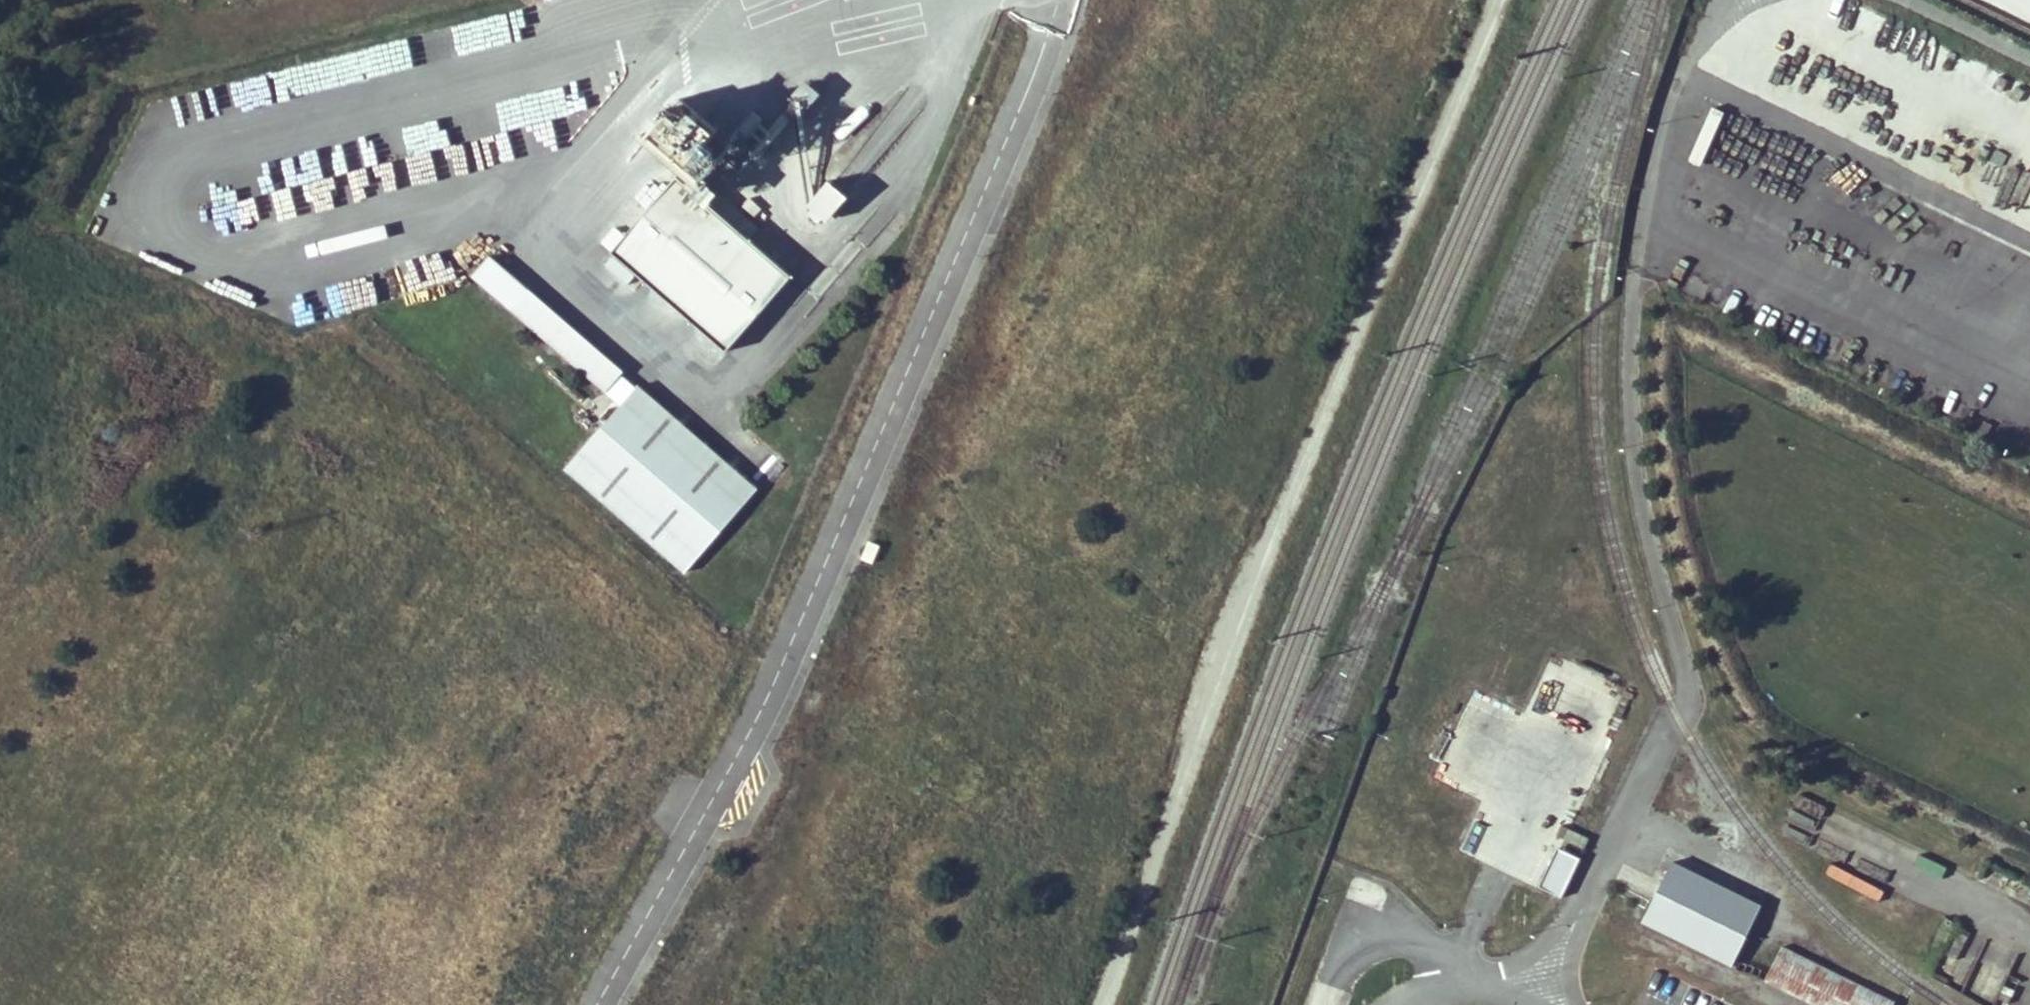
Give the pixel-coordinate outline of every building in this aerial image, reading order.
[(804,82),(793,95),(808,107),(819,95),(804,82)] [(682,181),(616,257),(730,354),(796,278),(682,181)] [(828,223),(846,195),(824,181),(806,210),(828,223)] [(489,256),(471,277),(603,392),(622,371),(489,256)] [(639,384),(565,469),(684,573),(758,487),(639,384)] [(1581,859),(1560,849),(1541,889),(1561,899),(1581,859)] [(1672,862),(1642,924),(1733,967),(1763,905),(1672,862)] [(1764,983),(1811,1004),(1893,1004),(1895,1002),(1781,948),(1764,983)]
